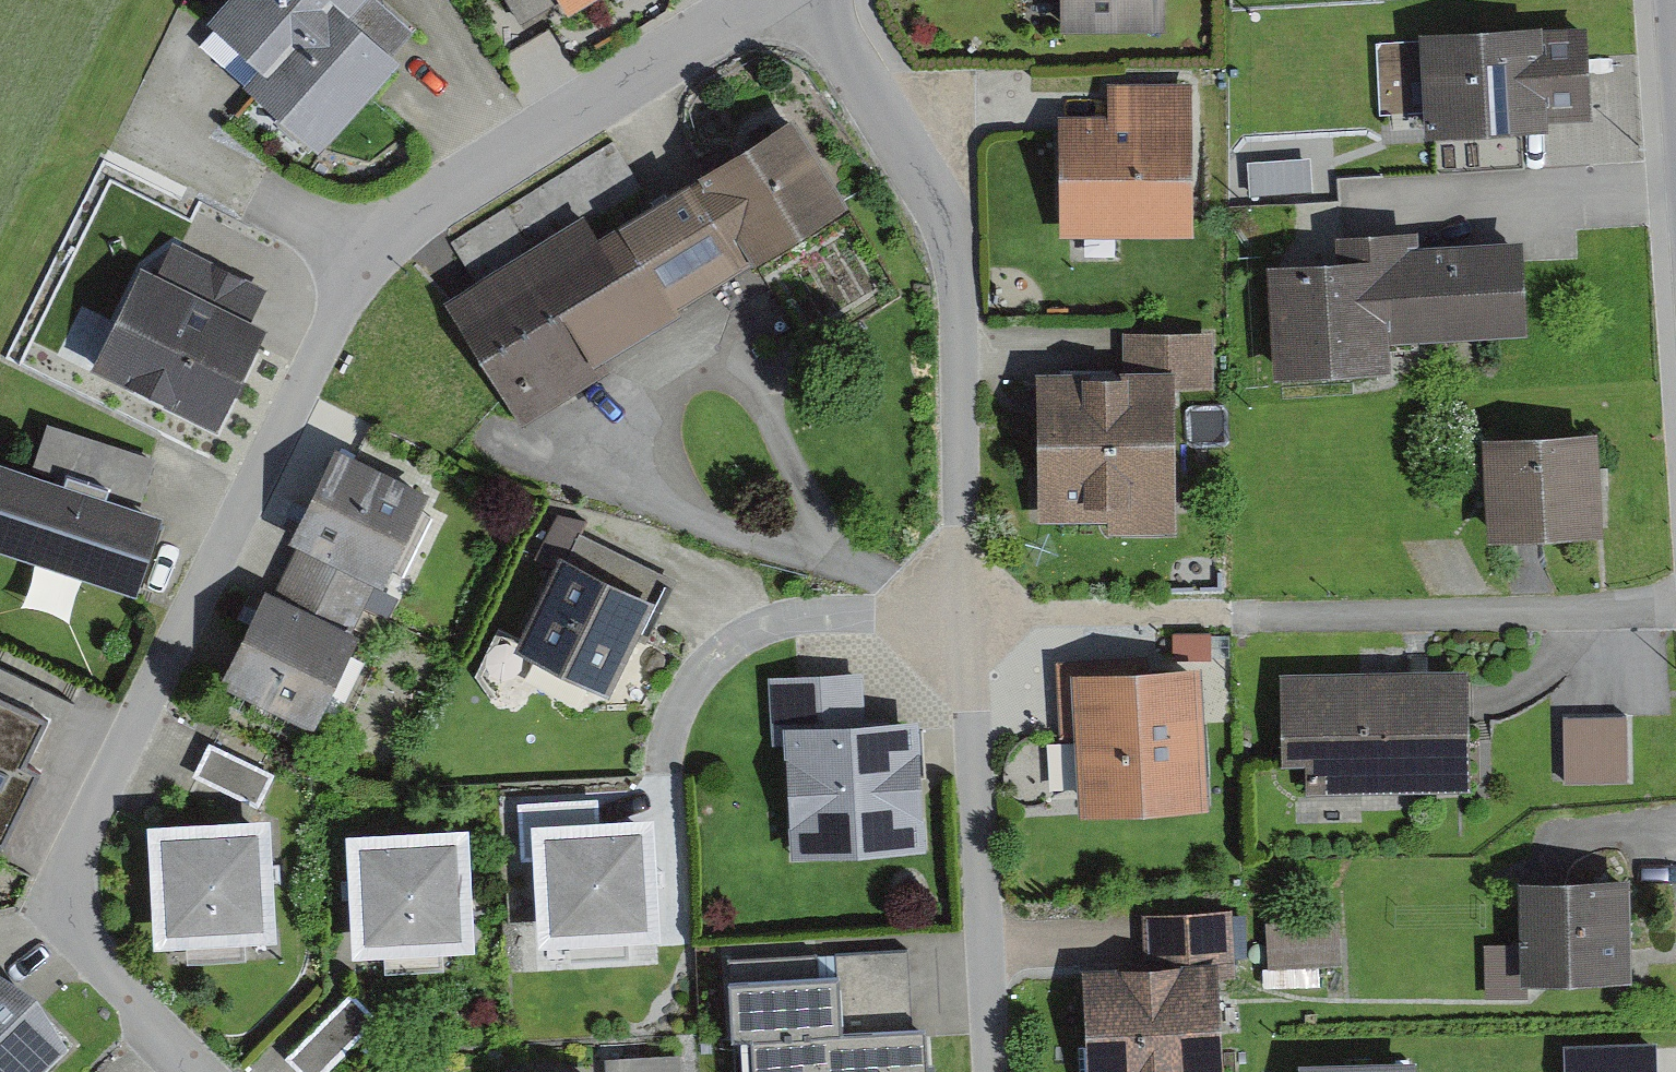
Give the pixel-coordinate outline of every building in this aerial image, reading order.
[(206,15),(258,57),(242,75),(318,144),(402,55),(396,49),(416,28),(384,0),(220,0),(206,15)] [(522,20),(554,0),(509,0),(522,20)] [(1060,25),(1165,24),(1164,0),(1060,0),(1060,25)] [(1420,27),(1427,133),(1550,124),(1549,117),(1593,114),(1587,21),(1543,24),(1542,19),(1420,27)] [(1107,81),(1107,110),(1058,110),(1058,135),(1059,234),(1194,233),(1193,80),(1107,81)] [(442,294),(521,422),(608,368),(600,355),(852,200),(795,108),(677,181),(600,228),(586,205),(442,294)] [(1338,251),(1266,256),(1274,370),(1393,362),(1391,337),(1530,328),(1523,231),(1421,238),(1420,223),(1336,229),(1338,251)] [(140,258),(89,362),(218,425),(269,320),(254,313),(266,286),(172,241),(159,267),(140,258)] [(1122,330),(1123,364),(1034,366),(1037,519),(1107,518),(1108,532),(1179,530),(1177,385),(1216,384),(1215,329),(1122,330)] [(136,588),(163,508),(106,489),(108,484),(143,495),(150,475),(157,454),(46,418),(32,458),(66,469),(65,475),(0,453),(0,542),(136,588)] [(1599,426),(1484,432),(1489,535),(1605,529),(1599,426)] [(335,439),(288,536),(298,541),(288,562),(365,599),(375,578),(384,582),(430,486),(335,439)] [(561,548),(514,642),(609,689),(636,636),(646,641),(677,578),(580,530),(569,551),(561,548)] [(275,587),(265,582),(218,677),(313,724),(360,628),(353,624),(365,599),(288,562),(275,587)] [(1211,630),(1173,630),(1173,655),(1211,654),(1211,630)] [(1076,732),(1080,808),(1212,800),(1204,655),(1098,661),(1097,653),(1055,656),(1059,733),(1076,732)] [(75,700),(0,662),(0,843),(3,845),(75,700)] [(1468,664),(1279,667),(1281,761),(1304,760),(1305,789),(1470,787),(1469,701),(1468,664)] [(862,668),(767,673),(771,743),(785,742),(791,851),(928,843),(925,783),(920,709),(864,713),(862,668)] [(1594,712),(1563,712),(1563,778),(1628,778),(1628,711),(1594,712)] [(275,773),(208,739),(200,755),(191,773),(258,807),(275,773)] [(533,857),(537,940),(569,938),(570,957),(628,954),(627,935),(660,933),(654,808),(600,811),(599,794),(517,798),(520,858),(533,857)] [(270,810),(146,816),(152,942),(179,941),(180,960),(247,957),(246,936),(276,935),(270,810)] [(470,821),(345,827),(351,950),(385,948),(386,970),(443,967),(442,946),(476,945),(470,821)] [(1546,873),(1519,874),(1520,939),(1483,940),(1484,995),(1528,995),(1528,976),(1632,974),(1630,872),(1546,873)] [(1220,1004),(1218,974),(1237,973),(1234,907),(1143,912),(1146,959),(1081,962),(1088,1071),(1224,1071),(1220,1004)] [(1339,913),(1265,919),(1268,964),(1343,959),(1339,913)] [(820,967),(819,948),(726,953),(730,1032),(751,1031),(753,1071),(926,1071),(923,1021),(912,1021),(908,946),(834,949),(835,966),(820,967)] [(68,1040),(38,983),(0,962),(0,1071),(34,1071),(68,1040)] [(351,990),(284,1054),(297,1067),(302,1071),(321,1071),(378,1017),(351,990)] [(1565,1049),(1566,1071),(1654,1071),(1653,1045),(1565,1049)] [(605,1055),(606,1071),(681,1071),(679,1050),(605,1055)] [(1300,1071),(1420,1071),(1419,1054),(1300,1057),(1300,1071)]
